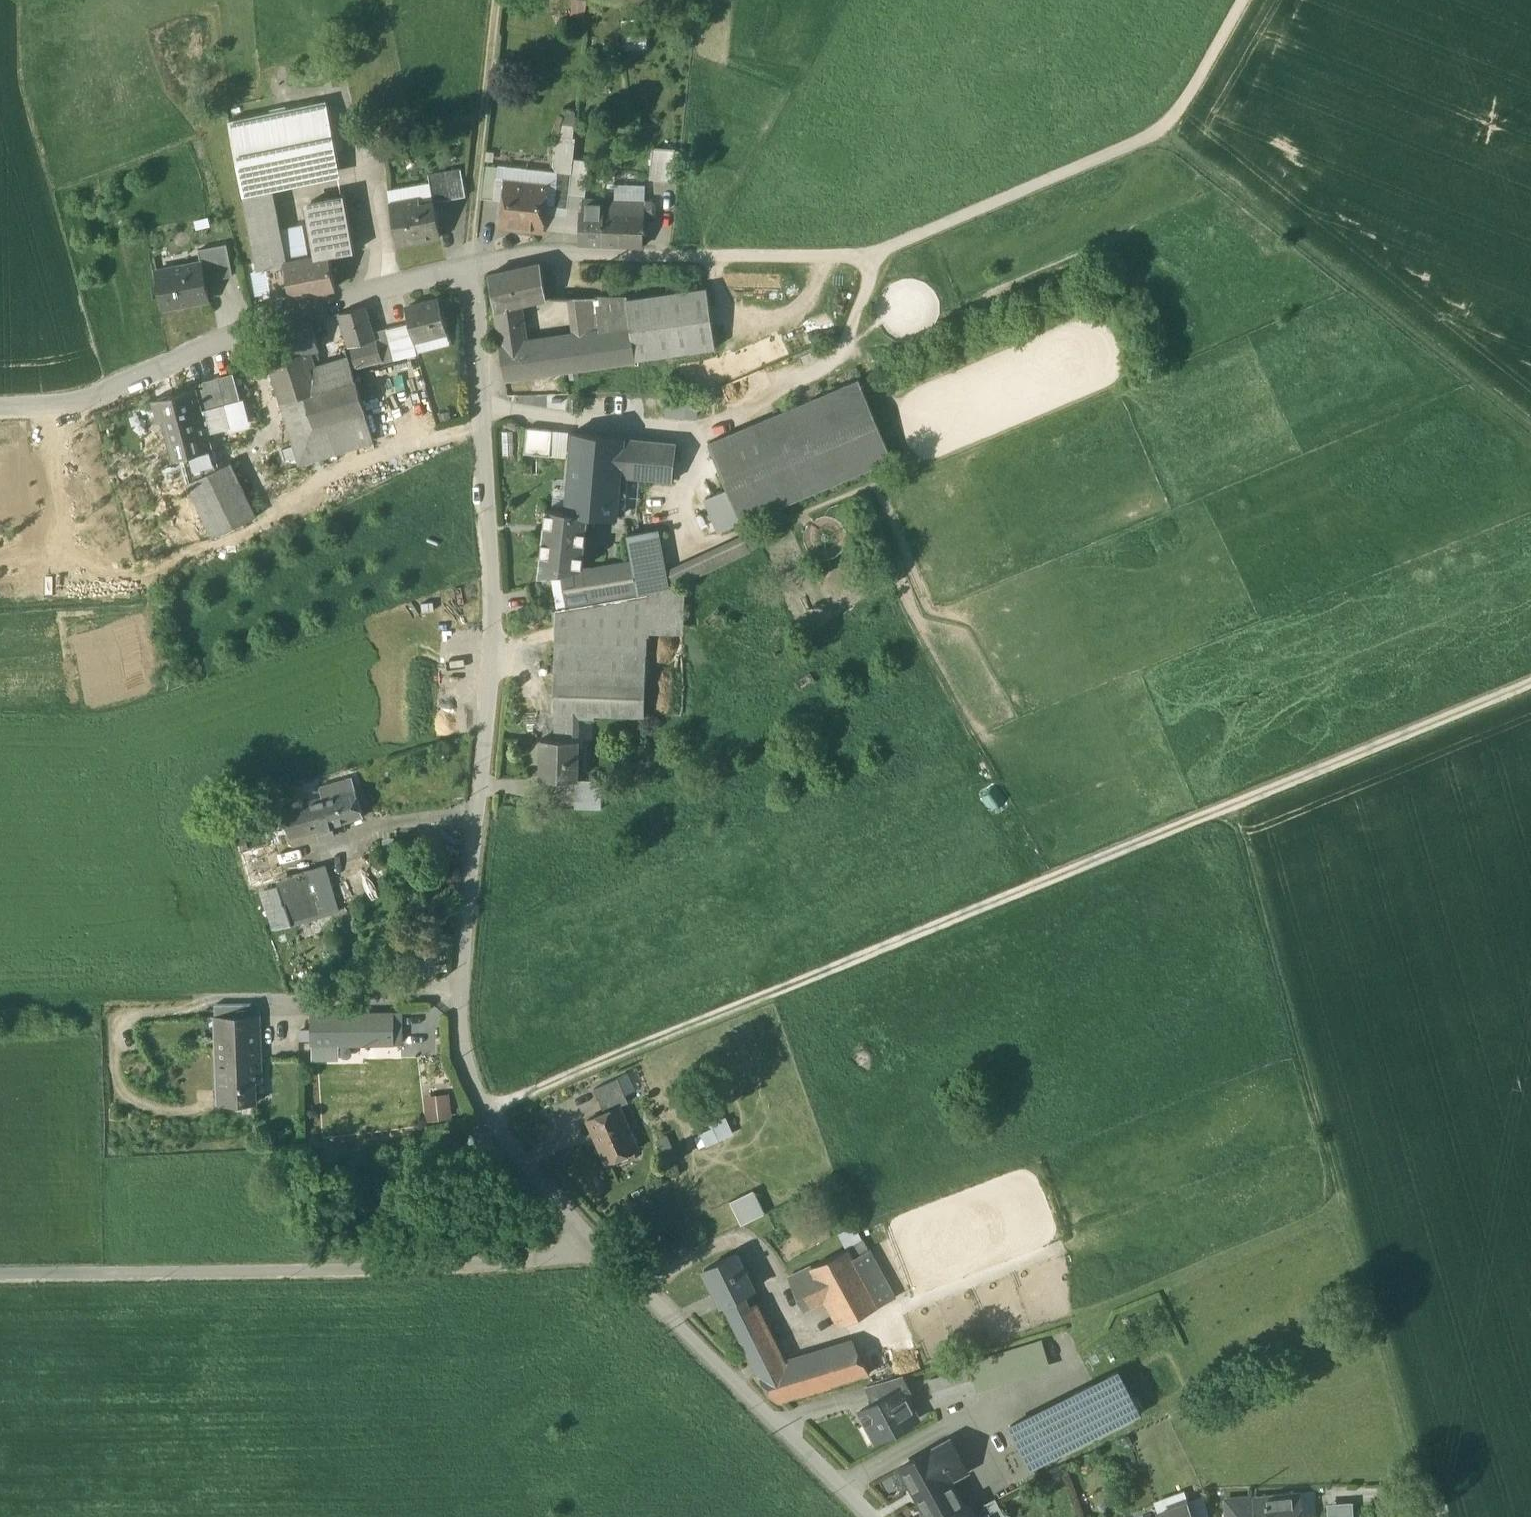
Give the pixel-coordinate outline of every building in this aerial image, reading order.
[(327,103),(258,118),(269,179),(339,166),(327,103)] [(258,118),(230,123),(245,202),(272,197),(269,179),(258,118)] [(576,139),(556,137),(553,165),(558,173),(572,174),(574,160),(576,139)] [(680,150),(653,148),(650,178),(677,181),(680,150)] [(589,161),(574,160),(572,174),(570,193),(586,195),(589,161)] [(498,166),(484,165),(481,197),(495,199),(498,166)] [(461,169),(429,174),(434,202),(436,201),(466,197),(461,169)] [(558,173),(528,169),(526,185),(506,183),(504,200),(501,224),(543,229),(545,205),(554,206),(558,173)] [(572,174),(558,173),(554,206),(568,208),(570,193),(572,174)] [(354,251),(344,194),(312,202),(322,258),(330,256),(354,251)] [(272,197),(245,202),(255,253),(282,247),(272,197)] [(434,202),(421,204),(420,198),(391,203),(398,244),(441,236),(436,201),(434,202)] [(605,200),(583,199),(583,211),(580,211),(579,243),(603,244),(605,200)] [(652,201),(605,200),(603,244),(643,246),(644,215),(652,216),(654,214),(655,204),(652,201)] [(554,206),(545,205),(543,229),(566,231),(568,208),(554,206)] [(227,244),(199,249),(201,262),(203,261),(205,275),(232,269),(227,244)] [(282,247),(255,253),(258,271),(265,269),(285,265),(282,247)] [(322,258),(285,265),(265,269),(271,300),(291,296),(336,287),(330,256),(322,258)] [(201,262),(156,270),(163,309),(210,300),(205,275),(203,261),(201,262)] [(541,263),(490,275),(497,309),(522,303),(551,297),(541,263)] [(708,286),(629,298),(633,327),(638,359),(718,347),(708,286)] [(597,297),(569,297),(574,336),(602,331),(597,297)] [(629,298),(597,297),(602,331),(633,327),(629,298)] [(439,298),(406,307),(413,336),(432,331),(433,336),(448,333),(439,298)] [(497,309),(495,310),(500,347),(529,343),(522,303),(497,309)] [(365,305),(341,312),(350,346),(374,339),(372,332),(365,305)] [(828,315),(784,329),(789,346),(834,332),(828,315)] [(312,321),(274,333),(282,359),(305,352),(320,348),(312,321)] [(529,343),(500,347),(505,379),(638,359),(633,327),(602,331),(574,336),(529,343)] [(387,328),(372,332),(374,339),(376,339),(377,341),(381,358),(380,359),(381,363),(395,359),(387,328)] [(377,341),(351,348),(355,365),(380,359),(381,358),(377,341)] [(282,359),(269,363),(282,404),(304,397),(317,393),(305,352),(282,359)] [(234,374),(203,382),(205,389),(197,391),(202,411),(241,401),(234,374)] [(860,380),(708,443),(728,489),(742,522),(893,458),(860,380)] [(317,393),(304,397),(314,429),(366,412),(356,381),(317,393)] [(415,383),(392,390),(397,405),(420,399),(415,383)] [(196,388),(152,400),(158,424),(164,422),(174,460),(181,458),(213,449),(202,411),(197,391),(196,388)] [(304,397),(282,404),(296,451),(318,444),(314,429),(304,397)] [(665,398),(665,415),(698,415),(698,398),(665,398)] [(366,412),(314,429),(318,444),(323,458),(375,443),(366,412)] [(553,430),(527,428),(524,453),(550,456),(553,430)] [(624,437),(574,432),(572,454),(622,459),(624,437)] [(677,442),(624,437),(622,459),(621,476),(673,481),(677,442)] [(318,444),(296,451),(300,465),(323,458),(318,444)] [(213,449),(181,458),(187,484),(219,468),(215,448),(213,449)] [(622,459),(572,454),(567,511),(567,512),(588,514),(618,517),(621,477),(621,476),(622,459)] [(219,468),(187,484),(213,539),(257,518),(231,463),(219,468)] [(728,489),(706,498),(720,531),(742,522),(728,489)] [(588,514),(567,512),(567,511),(546,509),(539,575),(541,575),(561,572),(582,568),(588,514)] [(658,529),(627,534),(638,594),(669,587),(667,576),(658,529)] [(631,560),(582,568),(561,572),(567,607),(638,595),(638,594),(627,534),(631,560)] [(745,540),(667,576),(669,587),(669,589),(750,552),(745,540)] [(648,594),(556,609),(554,711),(557,711),(579,712),(645,714),(648,594)] [(579,712),(557,711),(556,739),(578,739),(579,712)] [(556,739),(542,738),(541,779),(576,780),(577,779),(578,739),(556,739)] [(577,779),(576,780),(575,808),(601,809),(602,780),(577,779)] [(1015,860),(1034,850),(999,787),(980,797),(1015,860)] [(356,789),(310,801),(320,838),(335,834),(332,825),(363,816),(356,789)] [(262,873),(275,867),(268,851),(245,861),(248,870),(259,865),(262,873)] [(328,868),(277,883),(279,887),(284,906),(286,905),(335,891),(328,868)] [(284,906),(279,887),(267,891),(277,928),(291,924),(286,905),(284,906)] [(335,891),(286,905),(291,924),(340,910),(335,891)] [(392,1013),(315,1014),(316,1045),(393,1044),(392,1013)] [(260,1016),(216,1017),(219,1105),(257,1104),(256,1081),(263,1080),(260,1016)] [(618,1078),(594,1088),(605,1112),(619,1105),(620,1105),(628,1101),(618,1078)] [(605,1112),(587,1119),(606,1163),(638,1148),(620,1105),(619,1105),(605,1112)] [(722,1109),(706,1115),(710,1126),(696,1132),(702,1145),(732,1133),(722,1109)] [(488,1143),(473,1151),(471,1155),(474,1163),(479,1164),(495,1155),(488,1143)] [(753,1191),(730,1201),(741,1224),(764,1213),(753,1191)] [(848,1249),(812,1266),(827,1294),(843,1324),(878,1305),(853,1258),(848,1249)] [(893,1297),(867,1250),(853,1258),(878,1305),(893,1297)] [(737,1253),(704,1270),(722,1305),(725,1304),(747,1293),(755,1289),(737,1253)] [(827,1294),(812,1266),(789,1278),(803,1307),(827,1294)] [(747,1293),(725,1304),(731,1315),(752,1304),(747,1293)] [(853,1341),(758,1370),(768,1391),(778,1401),(870,1372),(853,1341)] [(970,1367),(958,1371),(964,1392),(977,1388),(970,1367)] [(958,1371),(928,1380),(935,1401),(964,1392),(958,1371)] [(1119,1372),(1076,1393),(1098,1436),(1140,1415),(1119,1372)] [(901,1375),(867,1386),(875,1402),(902,1387),(905,1394),(910,1391),(901,1375)] [(875,1402),(860,1410),(866,1422),(872,1420),(881,1438),(918,1418),(905,1394),(902,1387),(875,1402)] [(1076,1393),(1011,1425),(1033,1469),(1098,1436),(1076,1393)] [(901,1466),(928,1516),(942,1516),(963,1506),(949,1479),(967,1469),(951,1440),(901,1466)] [(1252,1497),(1252,1498),(1255,1516),(1301,1516),(1299,1493),(1252,1497)] [(1226,1500),(1227,1516),(1255,1516),(1252,1498),(1226,1500)] [(996,1499),(985,1504),(989,1512),(992,1516),(1006,1516),(996,1499)] [(1353,1499),(1326,1501),(1327,1516),(1354,1516),(1353,1499)] [(1158,1512),(1160,1516),(1194,1516),(1189,1502),(1158,1512)] [(942,1516),(971,1516),(964,1505),(963,1506),(942,1516)]
